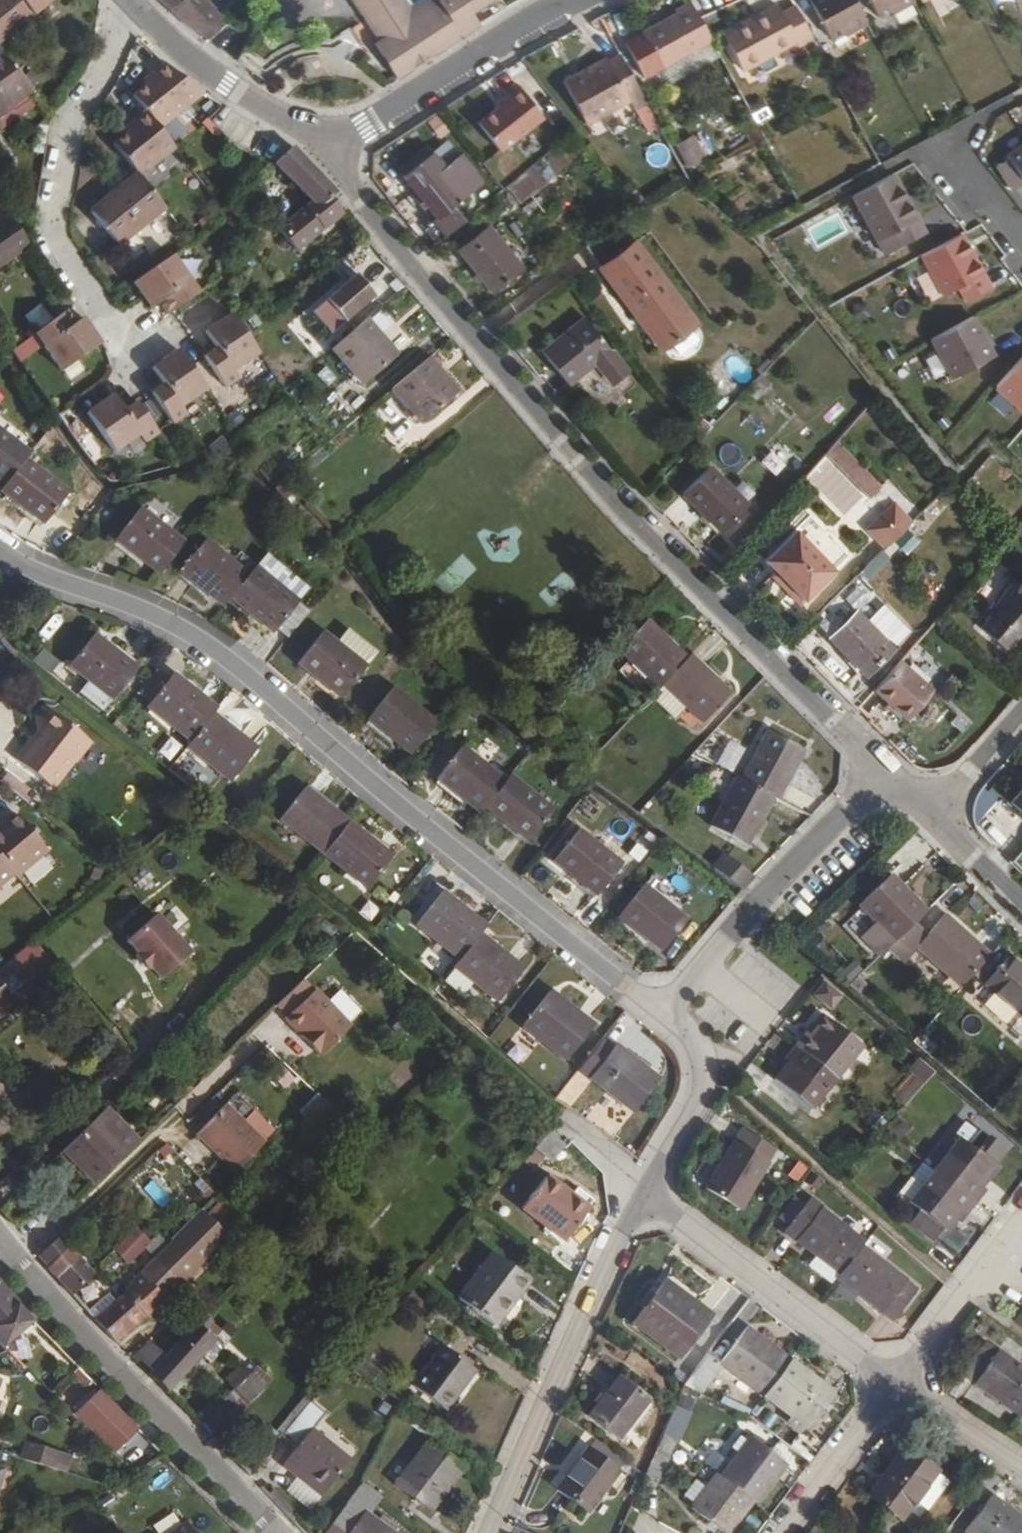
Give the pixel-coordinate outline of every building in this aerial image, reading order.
[(44,5),(41,0),(0,0),(0,41),(44,5)] [(221,16),(203,0),(178,0),(170,8),(199,36),(202,34),(205,31),(218,19),(221,16)] [(360,7),(367,7),(372,16),(383,18),(391,32),(380,40),(376,42),(397,76),(482,23),(475,11),(486,5),(493,0),(427,0),(417,6),(414,0),(356,0),(360,7)] [(865,24),(853,0),(808,0),(828,38),(841,31),(844,36),(865,24)] [(913,2),(912,0),(866,0),(875,16),(888,10),(890,14),(913,2)] [(938,15),(969,2),(968,0),(931,0),(938,15)] [(798,47),(812,39),(794,7),(781,15),(775,5),(722,35),(742,72),(795,42),(798,47)] [(360,7),(380,40),(391,32),(383,18),(372,16),(367,7),(360,7)] [(660,72),(712,45),(692,7),(676,15),(678,17),(642,37),(660,72)] [(222,24),(218,19),(205,31),(209,34),(222,24)] [(0,52),(0,113),(31,90),(0,52)] [(633,109),(644,103),(618,56),(608,62),(605,59),(577,73),(579,78),(564,87),(585,125),(629,102),(633,109)] [(184,80),(165,65),(153,74),(156,78),(146,87),(133,97),(146,114),(158,130),(204,94),(184,80)] [(561,82),(564,87),(579,78),(577,73),(561,82)] [(156,78),(153,74),(143,83),(146,87),(156,78)] [(512,103),(502,112),(484,129),(507,154),(548,116),(521,88),(509,99),(512,103)] [(499,108),(502,112),(512,103),(509,99),(499,108)] [(441,112),(425,121),(437,140),(452,131),(441,112)] [(139,179),(149,170),(146,167),(171,147),(158,130),(146,114),(132,124),(135,127),(126,135),(113,146),(137,175),(139,179)] [(135,127),(132,124),(123,131),(126,135),(135,127)] [(689,136),(674,144),(687,167),(702,160),(689,136)] [(445,143),(433,153),(444,167),(457,158),(445,143)] [(146,167),(149,170),(174,150),(171,147),(146,167)] [(292,147),(289,150),(275,163),(312,200),(276,228),(293,252),(344,212),(332,196),(336,193),(324,180),(292,147)] [(553,149),(506,188),(520,204),(566,166),(553,149)] [(428,225),(440,240),(464,221),(452,205),(480,181),(459,156),(457,158),(444,167),(433,153),(404,175),(436,217),(428,225)] [(164,209),(139,179),(137,175),(124,185),(118,177),(107,186),(113,194),(90,212),(130,263),(146,249),(133,234),(164,209)] [(890,179),(851,200),(877,244),(891,236),(900,250),(924,237),(890,179)] [(1018,179),(1006,187),(1021,209),(1021,208),(1021,185),(1018,179)] [(8,215),(0,220),(0,265),(28,244),(8,215)] [(695,323),(619,221),(584,246),(662,349),(695,323)] [(520,268),(486,227),(458,249),(492,291),(520,268)] [(960,239),(920,261),(944,301),(959,293),(967,307),(990,292),(960,239)] [(167,316),(198,294),(172,256),(132,283),(150,309),(158,303),(167,316)] [(332,332),(372,298),(354,277),(314,311),(332,332)] [(34,330),(50,319),(40,305),(24,316),(34,330)] [(66,310),(36,333),(61,370),(100,343),(83,317),(75,323),(66,310)] [(203,356),(225,387),(238,378),(232,370),(257,353),(230,314),(205,332),(216,348),(203,356)] [(611,383),(627,371),(584,318),(542,351),(567,383),(594,360),(611,383)] [(367,319),(331,350),(361,385),(397,354),(367,319)] [(971,321),(931,344),(953,383),(994,360),(971,321)] [(163,384),(151,392),(172,423),(185,414),(180,406),(205,390),(178,350),(152,367),(163,384)] [(428,356),(392,388),(423,423),(458,391),(428,356)] [(770,357),(757,369),(761,374),(775,361),(770,357)] [(994,392),(1021,416),(1021,360),(994,392)] [(158,432),(137,402),(124,410),(112,394),(87,412),(114,452),(139,434),(144,442),(158,432)] [(691,429),(699,438),(710,427),(701,419),(691,429)] [(26,458),(28,455),(0,433),(0,483),(3,486),(26,458)] [(837,439),(827,450),(868,498),(880,487),(837,439)] [(760,460),(773,476),(788,465),(775,449),(760,460)] [(68,494),(26,458),(3,486),(0,491),(43,525),(68,494)] [(747,504),(745,502),(732,490),(708,466),(683,492),(721,530),(747,504)] [(732,490),(745,502),(752,495),(739,483),(732,490)] [(893,505),(884,516),(899,534),(910,523),(893,505)] [(183,544),(142,508),(116,538),(158,574),(183,544)] [(884,549),(899,534),(884,516),(870,533),(884,549)] [(832,570),(794,530),(764,559),(802,598),(832,570)] [(229,598),(247,575),(205,540),(179,570),(222,606),(229,598)] [(880,550),(858,573),(867,582),(889,559),(880,550)] [(262,556),(255,566),(298,603),(307,593),(262,556)] [(255,566),(247,575),(229,598),(273,634),(298,603),(255,566)] [(552,605),(574,584),(563,572),(541,593),(552,605)] [(827,637),(869,590),(855,576),(812,621),(827,637)] [(981,628),(1005,648),(1021,629),(1021,580),(981,628)] [(873,593),(869,590),(827,637),(864,675),(892,648),(865,620),(856,610),(873,593)] [(882,603),(865,620),(892,648),(910,630),(882,603)] [(660,684),(690,656),(665,632),(661,635),(645,620),(618,650),(657,688),(660,684)] [(340,644),(366,666),(377,652),(348,627),(340,637),(344,640),(340,644)] [(341,697),(366,666),(340,644),(323,632),(297,663),(341,697)] [(111,702),(137,669),(93,634),(67,667),(111,702)] [(950,680),(909,647),(871,690),(913,724),(950,680)] [(729,694),(690,656),(660,684),(664,688),(685,707),(701,722),(729,694)] [(148,706),(191,741),(212,713),(216,708),(174,674),(148,706)] [(672,719),(685,707),(664,688),(652,702),(672,719)] [(435,723),(392,689),(367,719),(410,753),(435,723)] [(91,743),(46,708),(37,720),(37,736),(31,744),(29,744),(17,760),(52,788),(73,762),(75,763),(91,743)] [(212,713),(191,741),(186,747),(230,781),(256,749),(212,713)] [(740,779),(775,799),(802,750),(799,748),(808,733),(784,719),(774,735),(767,731),(740,779)] [(721,750),(704,740),(695,756),(712,766),(721,750)] [(479,813),(484,806),(505,782),(461,746),(436,776),(479,813)] [(505,782),(484,806),(527,841),(552,809),(510,776),(505,782)] [(759,829),(775,799),(740,779),(736,778),(710,825),(744,845),(755,828),(759,829)] [(323,853),(348,822),(304,788),(280,818),(323,853)] [(14,873),(16,875),(46,850),(15,813),(8,820),(6,818),(0,823),(0,857),(14,873)] [(391,855),(348,822),(323,853),(366,887),(391,855)] [(621,864),(579,829),(553,860),(596,894),(621,864)] [(646,829),(637,843),(650,852),(659,838),(646,829)] [(14,873),(0,857),(0,885),(14,873)] [(713,870),(741,891),(747,883),(745,882),(749,874),(724,857),(713,870)] [(860,938),(880,957),(888,949),(913,924),(923,915),(908,900),(912,895),(891,874),(859,906),(875,922),(860,938)] [(661,950),(686,919),(642,884),(617,915),(661,950)] [(459,959),(480,932),(484,925),(442,890),(416,922),(459,959)] [(923,915),(928,910),(912,895),(908,900),(923,915)] [(959,988),(989,954),(943,915),(926,935),(913,924),(888,949),(902,962),(914,949),(959,988)] [(188,957),(155,917),(126,943),(136,955),(134,958),(146,971),(148,969),(159,982),(188,957)] [(523,967),(480,932),(459,959),(454,965),(472,981),(496,1001),(523,967)] [(1006,957),(982,984),(1021,1020),(1021,971),(1006,957)] [(14,958),(0,970),(0,982),(11,996),(20,1007),(39,990),(14,958)] [(461,994),(472,981),(454,965),(443,979),(461,994)] [(314,989),(304,979),(276,1007),(286,1016),(286,1018),(320,1053),(349,1022),(315,988),(314,989)] [(0,982),(0,1005),(11,996),(0,982)] [(824,1012),(834,1001),(818,988),(809,999),(824,1012)] [(566,1058),(592,1026),(547,991),(521,1022),(566,1058)] [(813,1033),(825,1018),(820,1014),(808,1029),(813,1033)] [(796,1044),(835,1078),(861,1047),(828,1019),(827,1020),(825,1018),(813,1033),(808,1029),(796,1044)] [(658,1079),(615,1043),(588,1077),(632,1111),(658,1079)] [(809,1110),(835,1078),(796,1044),(785,1057),(788,1061),(783,1066),(773,1079),(809,1110)] [(780,1063),(783,1066),(788,1061),(785,1057),(780,1063)] [(888,1095),(903,1109),(936,1074),(920,1060),(888,1095)] [(278,1068),(271,1081),(287,1090),(294,1077),(278,1068)] [(575,1080),(564,1091),(584,1111),(594,1100),(575,1080)] [(333,1105),(319,1092),(301,1110),(316,1124),(333,1105)] [(237,1171),(266,1140),(259,1133),(269,1122),(255,1109),(245,1119),(228,1103),(199,1134),(237,1171)] [(133,1145),(102,1112),(62,1151),(93,1182),(133,1145)] [(772,1149),(742,1129),(734,1141),(734,1140),(705,1187),(738,1209),(768,1161),(766,1160),(772,1149)] [(563,1144),(548,1131),(534,1148),(548,1161),(563,1144)] [(933,1169),(974,1202),(984,1190),(979,1186),(994,1167),(958,1139),(933,1169)] [(898,1192),(909,1201),(933,1171),(922,1161),(898,1192)] [(964,1214),(974,1202),(933,1169),(933,1171),(909,1201),(915,1206),(905,1218),(932,1240),(942,1228),(945,1230),(960,1211),(964,1214)] [(586,1210),(571,1198),(545,1177),(522,1206),(564,1239),(586,1210)] [(154,1180),(143,1189),(160,1208),(170,1199),(154,1180)] [(579,1188),(571,1198),(586,1210),(593,1198),(579,1188)] [(794,1238),(838,1272),(860,1246),(863,1241),(819,1207),(822,1203),(811,1194),(785,1226),(795,1236),(794,1238)] [(226,1237),(200,1209),(189,1221),(217,1249),(226,1237)] [(217,1249),(189,1221),(153,1259),(156,1260),(178,1285),(217,1249)] [(130,1234),(142,1247),(146,1242),(133,1230),(130,1234)] [(130,1234),(116,1248),(130,1261),(142,1247),(130,1234)] [(860,1246),(838,1272),(835,1277),(877,1310),(878,1309),(891,1320),(913,1292),(901,1282),(903,1281),(860,1246)] [(70,1248),(48,1266),(56,1277),(78,1257),(70,1248)] [(493,1325),(526,1279),(493,1253),(458,1298),(493,1325)] [(73,1294),(94,1276),(78,1257),(56,1277),(73,1294)] [(142,1276),(163,1299),(178,1285),(156,1260),(142,1276)] [(139,1274),(122,1291),(145,1315),(163,1299),(142,1276),(139,1274)] [(710,1316),(664,1281),(633,1322),(679,1356),(710,1316)] [(34,1321),(0,1283),(0,1343),(4,1347),(34,1321)] [(145,1315),(122,1291),(112,1301),(95,1318),(116,1341),(145,1315)] [(95,1318),(112,1301),(106,1295),(89,1312),(95,1318)] [(148,1373),(167,1392),(202,1353),(213,1341),(205,1333),(213,1323),(202,1314),(164,1356),(151,1371),(148,1373)] [(213,1341),(222,1348),(238,1331),(229,1323),(221,1331),(213,1323),(205,1333),(213,1341)] [(720,1361),(762,1394),(788,1360),(746,1326),(720,1361)] [(148,1341),(134,1354),(151,1371),(164,1356),(148,1341)] [(213,1341),(202,1353),(210,1360),(222,1348),(213,1341)] [(1019,1415),(1021,1410),(1021,1369),(997,1352),(995,1353),(983,1344),(961,1373),(973,1382),(973,1383),(1019,1415)] [(471,1369),(441,1346),(411,1386),(441,1409),(471,1369)] [(707,1351),(685,1381),(698,1391),(720,1361),(707,1351)] [(788,1360),(762,1394),(806,1429),(832,1394),(788,1360)] [(233,1387),(250,1373),(238,1363),(224,1377),(233,1387)] [(198,1422),(214,1439),(271,1379),(258,1365),(250,1373),(233,1387),(198,1422)] [(618,1376),(589,1415),(625,1444),(656,1406),(618,1376)] [(308,1400),(280,1432),(296,1447),(283,1464),(321,1494),(348,1461),(312,1430),(324,1413),(308,1400)] [(462,1468),(485,1485),(492,1470),(437,1429),(396,1483),(428,1510),(462,1468)] [(662,1432),(643,1477),(656,1481),(673,1439),(662,1432)] [(751,1499),(755,1502),(783,1464),(750,1439),(721,1476),(751,1499)] [(22,1459),(54,1469),(55,1463),(68,1467),(71,1455),(27,1442),(22,1459)] [(136,1473),(163,1454),(155,1447),(127,1465),(136,1473)] [(901,1519),(913,1502),(933,1476),(937,1470),(906,1447),(870,1495),(901,1519)] [(615,1472),(587,1449),(556,1488),(586,1511),(615,1472)] [(717,1473),(706,1488),(695,1504),(692,1508),(725,1532),(727,1532),(751,1499),(721,1476),(717,1473)] [(933,1476),(913,1502),(924,1511),(944,1485),(933,1476)] [(695,1504),(706,1488),(696,1479),(684,1495),(695,1504)] [(373,1493),(360,1482),(324,1531),(326,1532),(394,1532),(361,1507),(373,1493)] [(990,1496),(965,1530),(966,1532),(967,1532),(1021,1532),(1021,1520),(990,1496)]
